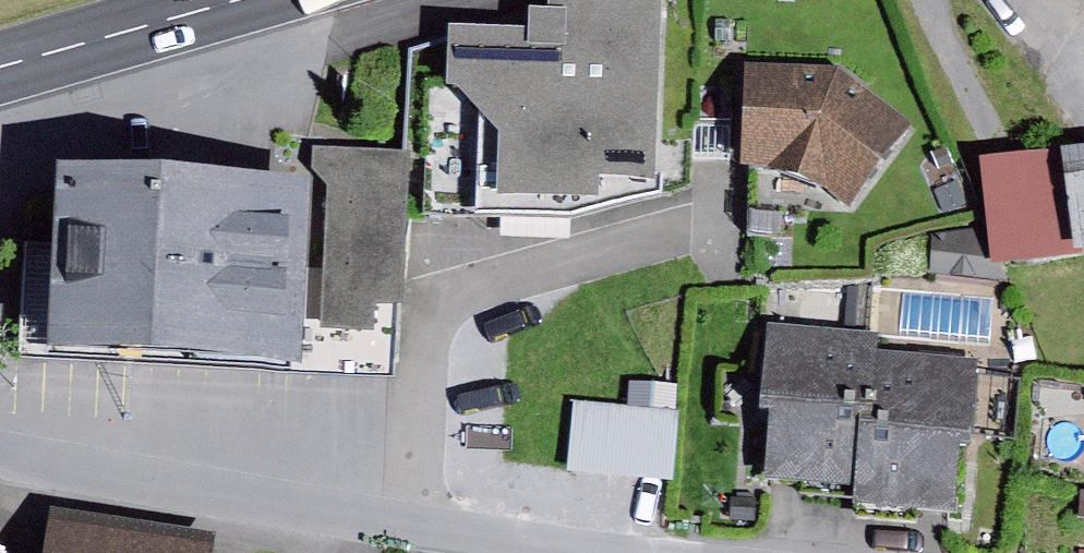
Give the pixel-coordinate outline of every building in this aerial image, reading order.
[(448,29),(445,88),(431,87),(422,216),(574,217),(657,199),(661,0),(579,0),(564,0),(550,0),(547,13),(529,13),(527,31),(448,29)] [(836,68),(745,64),(742,167),(826,190),(854,209),(913,128),(836,68)] [(308,185),(56,170),(44,361),(310,377),(401,382),(415,151),(313,145),(311,172),(331,190),(326,274),(303,273),(308,185)] [(975,159),(981,228),(984,265),(999,264),(1083,256),(1083,149),(975,159)] [(981,228),(931,238),(927,275),(997,282),(999,264),(984,265),(981,228)] [(873,336),(766,326),(757,412),(773,414),(766,484),(851,492),(850,509),(960,519),(975,362),(871,353),(873,336)] [(675,412),(574,401),(566,472),(667,483),(675,412)] [(51,515),(45,552),(212,552),(214,540),(51,515)]
